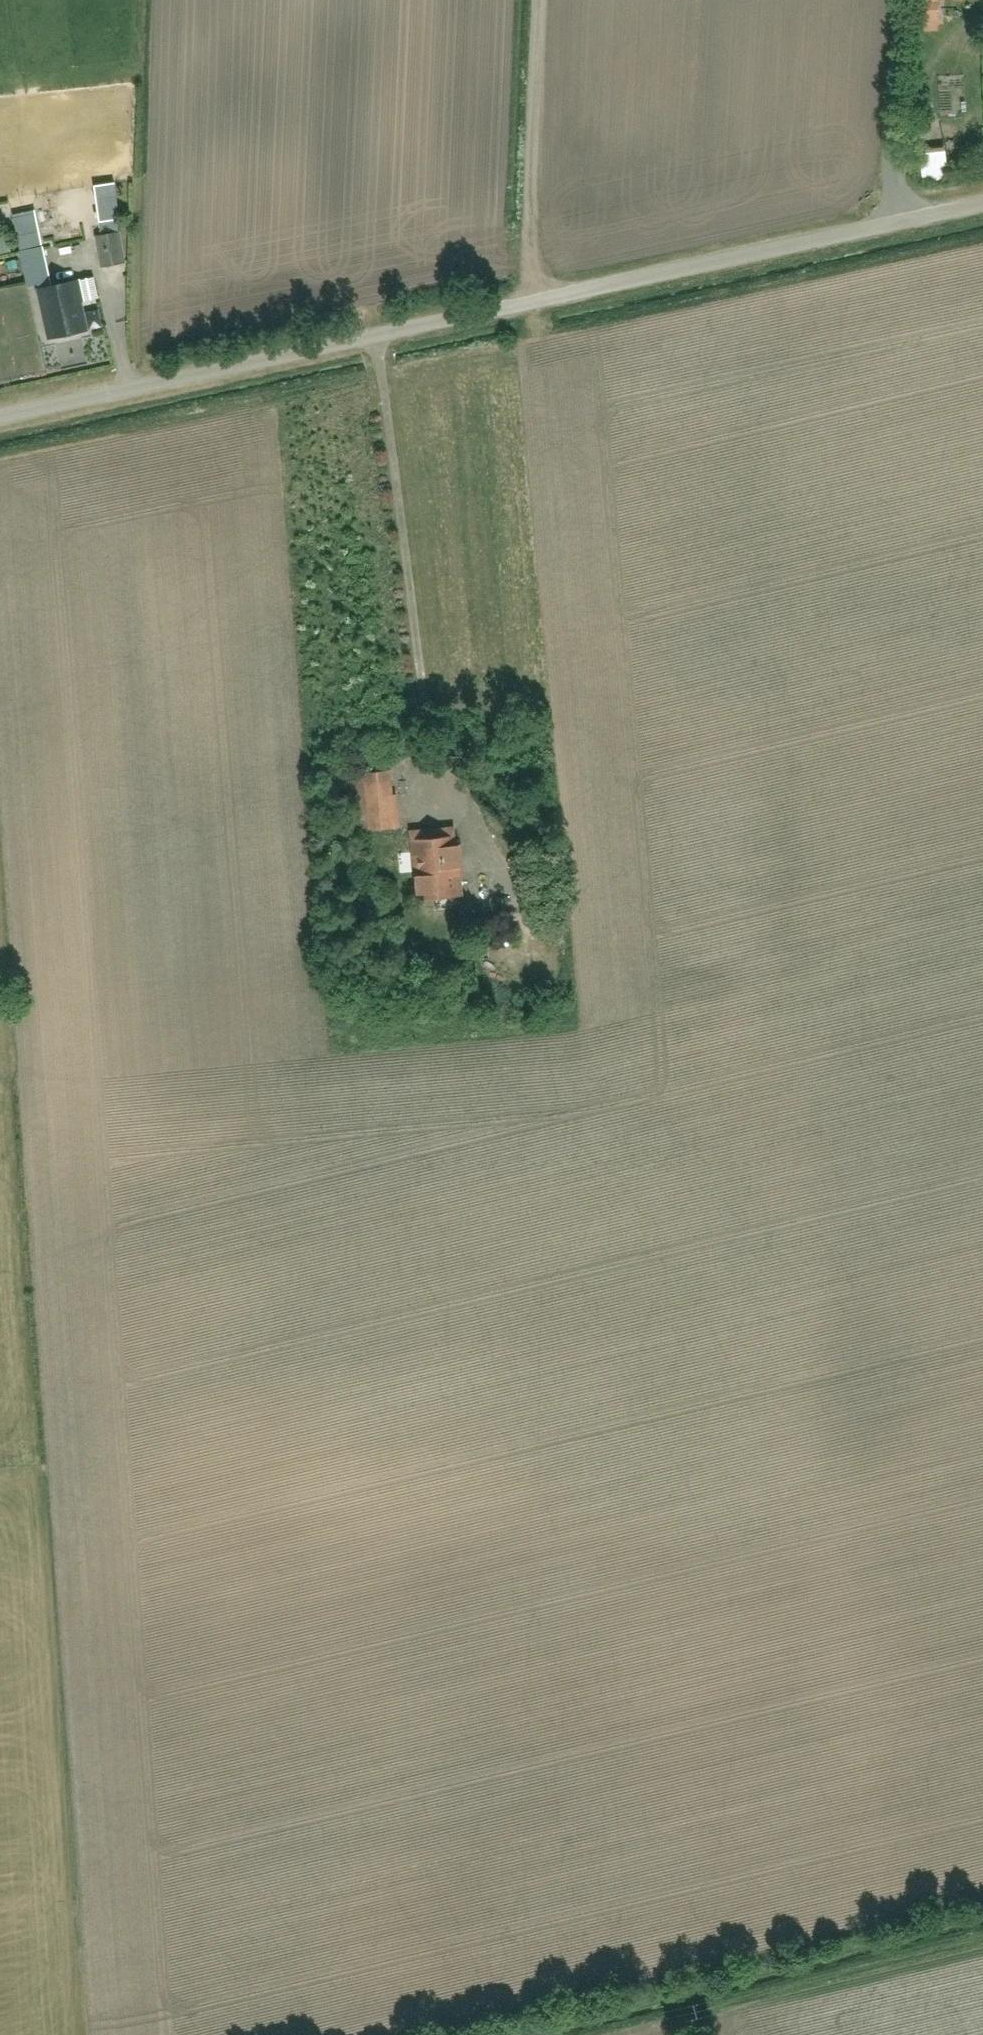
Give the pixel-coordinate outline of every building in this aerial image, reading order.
[(21,255),(29,286),(56,280),(40,212),(13,218),(15,228),(0,231),(0,260),(21,255)] [(102,238),(106,267),(132,264),(128,235),(102,238)] [(100,300),(96,281),(40,293),(50,342),(91,334),(84,303),(100,300)] [(401,830),(396,772),(366,775),(371,832),(401,830)] [(399,836),(401,875),(418,874),(420,901),(468,899),(465,838),(428,840),(428,834),(399,836)]
